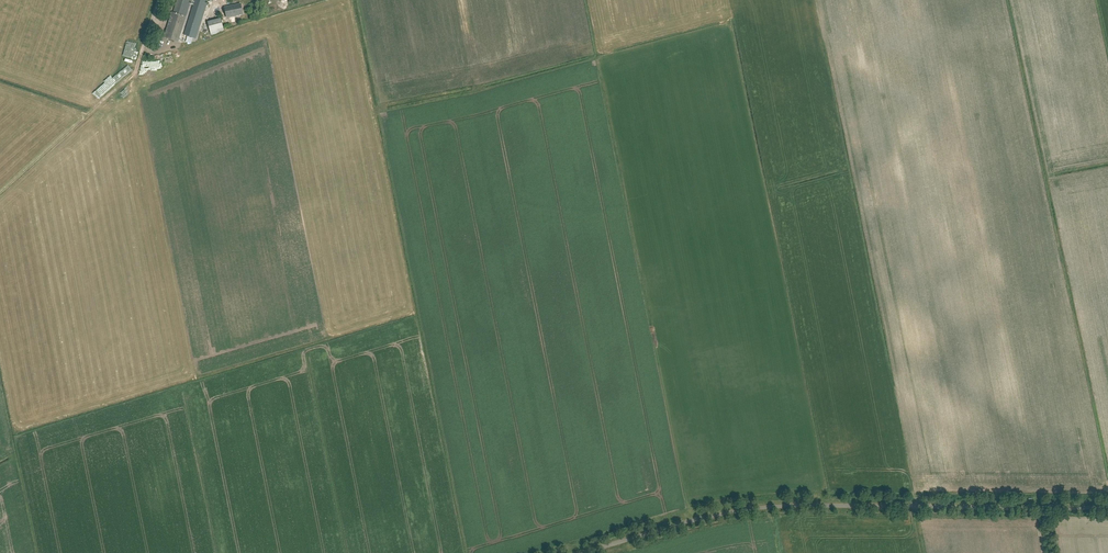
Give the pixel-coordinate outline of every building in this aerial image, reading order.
[(173,12),(172,12),(164,37),(177,42),(190,4),(193,5),(184,35),(195,39),(207,3),(205,3),(206,0),(195,0),(194,2),(189,0),(177,0),(173,12)] [(243,14),(241,4),(234,6),(234,8),(226,10),(227,17),(243,14)] [(223,30),(220,18),(207,22),(210,34),(223,30)]
